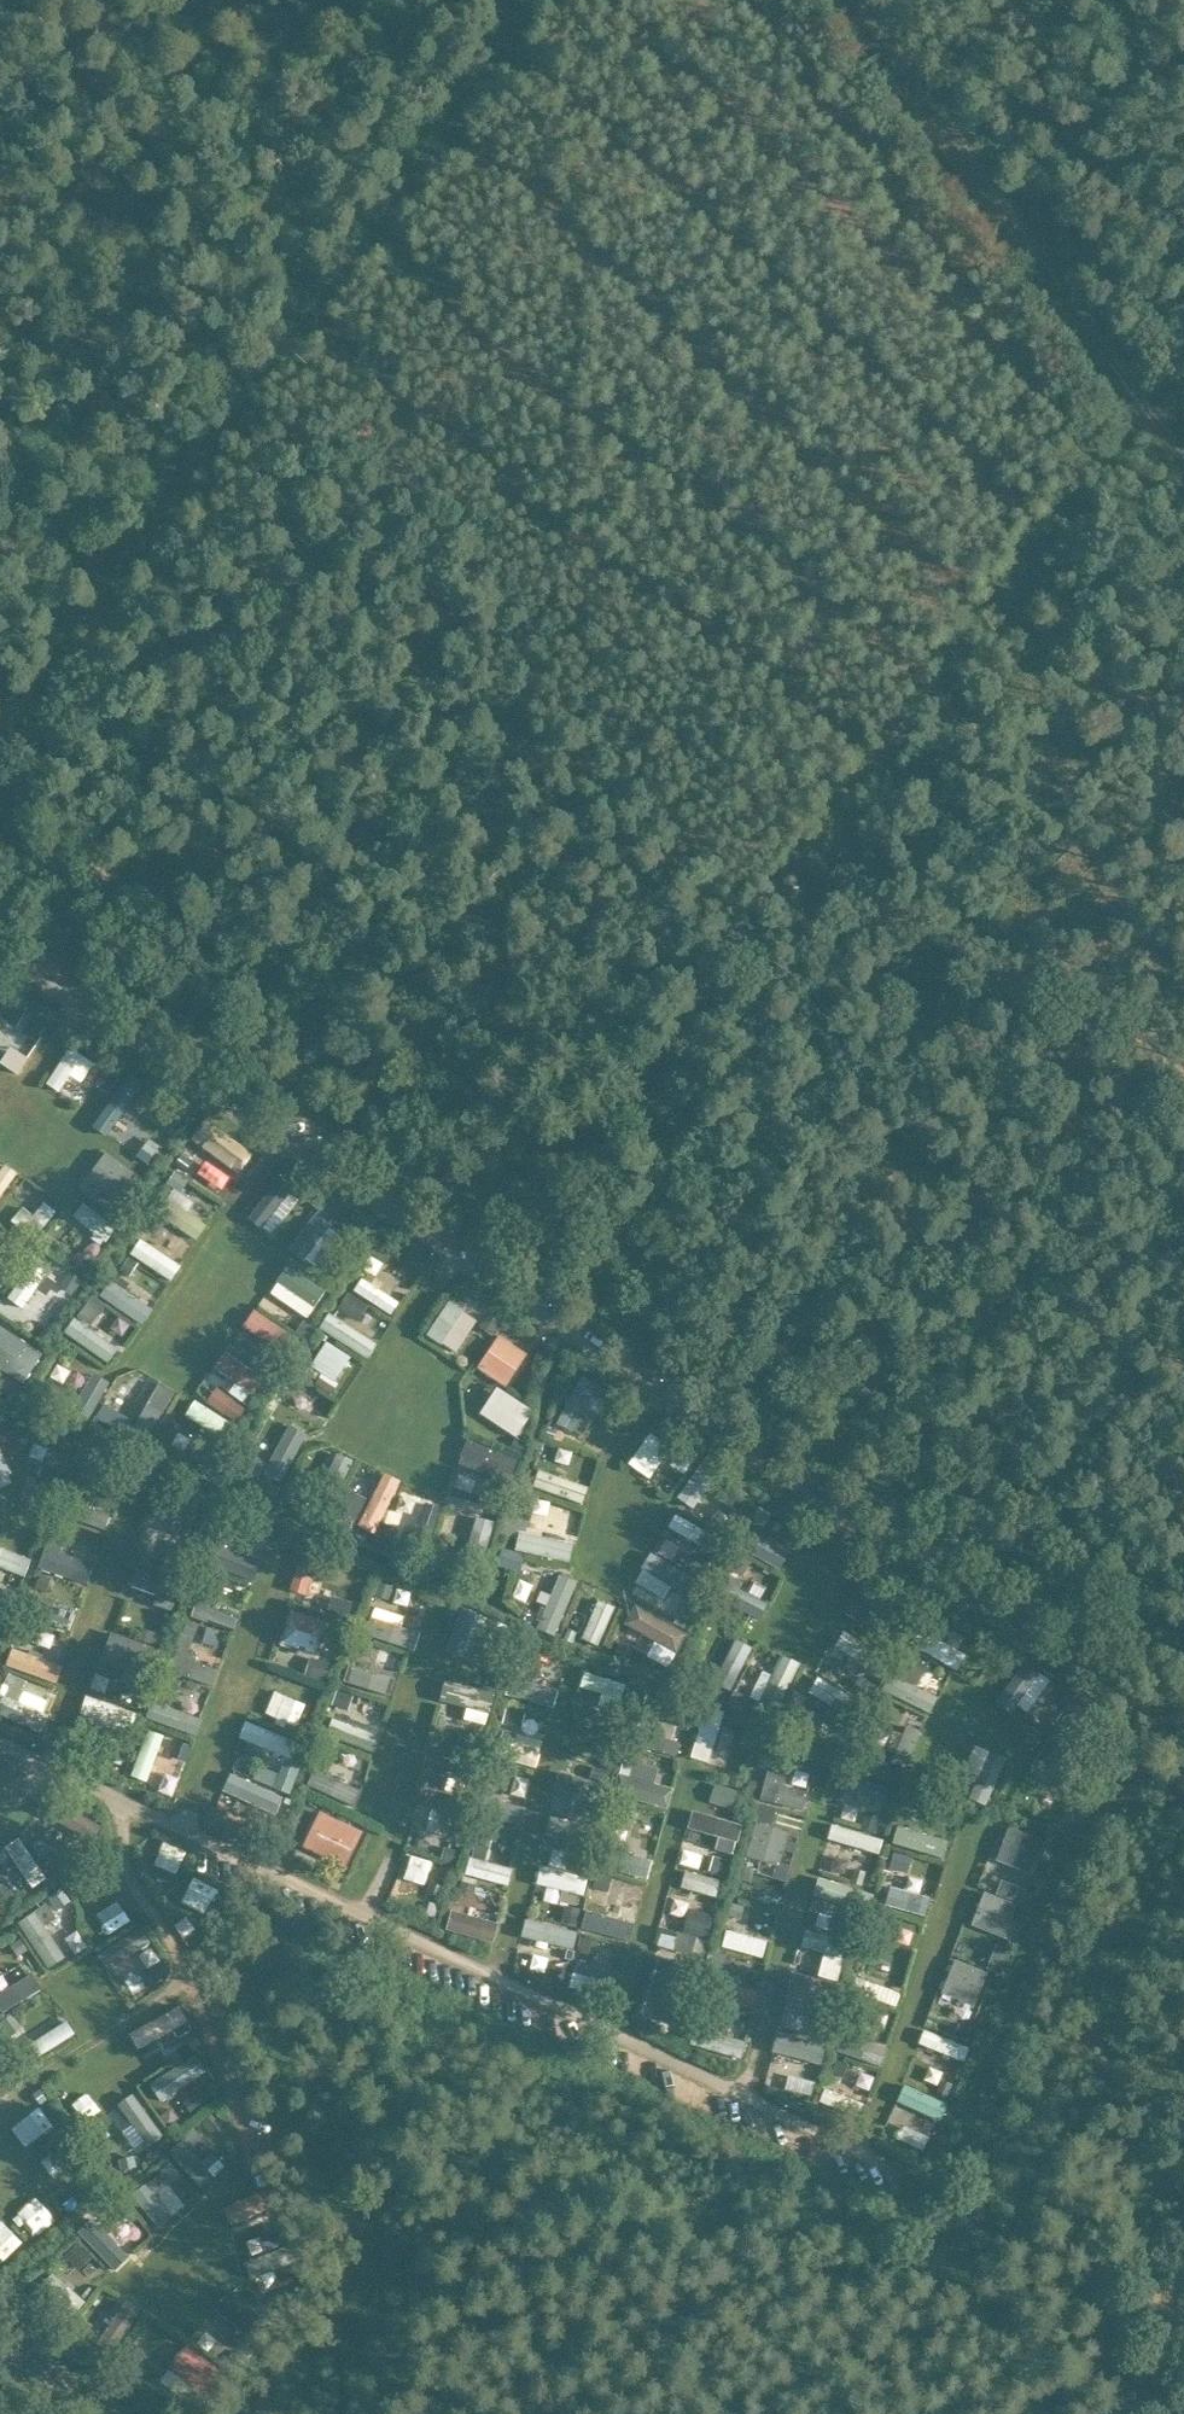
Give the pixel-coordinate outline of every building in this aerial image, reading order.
[(10,1014),(7,1035),(21,1037),(25,1016),(10,1014)] [(25,1089),(57,1105),(79,1064),(47,1047),(25,1089)] [(107,1069),(96,1085),(108,1093),(119,1078),(107,1069)] [(199,1134),(193,1146),(208,1155),(215,1143),(199,1134)] [(171,1160),(163,1179),(209,1198),(217,1178),(171,1160)] [(261,1175),(228,1211),(248,1230),(282,1194),(261,1175)] [(267,1238),(299,1261),(326,1223),(295,1200),(267,1238)] [(25,1202),(16,1216),(30,1225),(39,1210),(25,1202)] [(83,1248),(98,1227),(65,1202),(49,1222),(83,1248)] [(12,1227),(2,1240),(26,1260),(36,1247),(12,1227)] [(156,1278),(164,1256),(119,1240),(111,1262),(156,1278)] [(381,1245),(373,1257),(384,1264),(392,1252),(381,1245)] [(0,1280),(0,1307),(5,1310),(27,1276),(9,1265),(0,1280)] [(282,1320),(304,1296),(271,1265),(249,1289),(282,1320)] [(69,1273),(61,1286),(73,1293),(81,1281),(69,1273)] [(371,1317),(381,1290),(340,1275),(330,1302),(371,1317)] [(97,1276),(83,1296),(126,1325),(140,1305),(97,1276)] [(406,1336),(431,1354),(457,1319),(432,1301),(406,1336)] [(222,1327),(248,1351),(268,1329),(241,1305),(222,1327)] [(305,1322),(297,1334),(305,1340),(314,1328),(305,1322)] [(90,1364),(101,1339),(73,1327),(62,1352),(90,1364)] [(11,1379),(28,1351),(0,1334),(0,1372),(11,1379)] [(478,1369),(503,1387),(525,1355),(499,1337),(478,1369)] [(291,1365),(315,1384),(332,1362),(309,1343),(291,1365)] [(214,1345),(197,1363),(220,1385),(237,1367),(214,1345)] [(119,1415),(136,1425),(158,1390),(141,1380),(119,1415)] [(457,1412),(493,1430),(503,1410),(468,1392),(457,1412)] [(165,1418),(196,1432),(205,1411),(174,1397),(165,1418)] [(0,1436),(0,1437),(7,1451),(21,1444),(14,1429),(0,1436)] [(602,1463),(618,1480),(650,1450),(634,1432),(602,1463)] [(537,1438),(533,1449),(539,1451),(541,1452),(545,1441),(541,1440),(537,1438)] [(517,1440),(511,1451),(520,1456),(526,1445),(517,1440)] [(491,1472),(494,1451),(442,1444),(439,1465),(491,1472)] [(685,1447),(672,1466),(684,1474),(697,1455),(685,1447)] [(247,1452),(237,1469),(257,1480),(266,1462),(247,1452)] [(542,1477),(545,1464),(522,1458),(519,1471),(542,1477)] [(645,1502),(656,1489),(641,1478),(631,1491),(645,1502)] [(294,1487),(288,1500),(300,1505),(306,1492),(294,1487)] [(347,1489),(334,1515),(355,1524),(367,1499),(347,1489)] [(684,1576),(697,1534),(646,1519),(634,1561),(684,1576)] [(209,1550),(242,1553),(244,1525),(211,1522),(209,1550)] [(546,1560),(547,1540),(507,1538),(506,1557),(546,1560)] [(434,1551),(431,1563),(444,1567),(448,1554),(434,1551)] [(285,1595),(298,1558),(282,1553),(269,1589),(285,1595)] [(694,1556),(687,1568),(702,1576),(709,1564),(694,1556)] [(69,1575),(72,1562),(54,1558),(51,1571),(69,1575)] [(117,1566),(109,1598),(153,1610),(162,1578),(117,1566)] [(380,1583),(376,1596),(389,1600),(393,1587),(380,1583)] [(820,1624),(852,1631),(859,1601),(826,1594),(820,1624)] [(689,1597),(674,1622),(684,1629),(700,1604),(689,1597)] [(347,1618),(352,1604),(333,1598),(329,1612),(347,1618)] [(717,1621),(733,1629),(743,1608),(726,1600),(717,1621)] [(437,1607),(425,1656),(441,1659),(452,1610),(437,1607)] [(930,1607),(921,1621),(937,1630),(945,1616),(930,1607)] [(644,1652),(653,1626),(611,1611),(601,1637),(644,1652)] [(281,1646),(317,1657),(328,1623),(292,1612),(281,1646)] [(499,1623),(494,1638),(505,1642),(511,1628),(499,1623)] [(115,1675),(129,1638),(96,1625),(82,1663),(115,1675)] [(855,1686),(870,1665),(824,1634),(810,1655),(855,1686)] [(927,1681),(940,1662),(901,1635),(888,1654),(927,1681)] [(719,1667),(726,1645),(708,1639),(700,1661),(719,1667)] [(519,1643),(515,1658),(533,1663),(537,1648),(519,1643)] [(333,1653),(330,1688),(369,1692),(373,1657),(333,1653)] [(730,1684),(729,1692),(763,1699),(770,1662),(752,1658),(746,1688),(730,1684)] [(997,1668),(969,1706),(999,1727),(1026,1690),(997,1668)] [(853,1699),(902,1723),(916,1695),(867,1671),(853,1699)] [(555,1694),(581,1703),(589,1681),(562,1672),(555,1694)] [(10,1677),(6,1689),(15,1693),(20,1681),(10,1677)] [(411,1733),(431,1738),(443,1686),(424,1681),(411,1733)] [(793,1681),(781,1701),(802,1714),(815,1695),(793,1681)] [(61,1712),(97,1723),(104,1698),(69,1687),(61,1712)] [(337,1692),(333,1705),(348,1711),(353,1698),(337,1692)] [(128,1724),(174,1739),(184,1708),(138,1693),(128,1724)] [(507,1711),(503,1724),(522,1729),(525,1716),(507,1711)] [(316,1717),(308,1736),(351,1754),(360,1736),(316,1717)] [(224,1719),(218,1747),(276,1760),(283,1733),(224,1719)] [(845,1721),(838,1732),(854,1741),(861,1730),(845,1721)] [(881,1730),(861,1764),(882,1777),(903,1742),(881,1730)] [(172,1755),(185,1760),(190,1747),(177,1742),(172,1755)] [(399,1753),(396,1829),(430,1830),(431,1795),(440,1795),(442,1755),(399,1753)] [(945,1769),(954,1773),(941,1808),(960,1815),(979,1765),(950,1755),(945,1769)] [(498,1764),(493,1781),(508,1785),(513,1768),(498,1764)] [(599,1765),(597,1806),(643,1808),(645,1767),(599,1765)] [(210,1766),(205,1797),(244,1804),(250,1772),(210,1766)] [(306,1766),(296,1797),(326,1807),(336,1776),(306,1766)] [(523,1839),(560,1845),(571,1780),(534,1773),(523,1839)] [(279,1775),(274,1788),(278,1790),(288,1794),(290,1795),(295,1782),(279,1775)] [(734,1807),(738,1792),(716,1786),(712,1800),(734,1807)] [(740,1825),(727,1824),(725,1858),(772,1861),(776,1795),(742,1793),(740,1825)] [(708,1814),(711,1799),(688,1794),(685,1810),(708,1814)] [(659,1847),(706,1859),(715,1821),(668,1809),(659,1847)] [(346,1867),(362,1833),(319,1812),(303,1846),(346,1867)] [(478,1818),(474,1833),(492,1838),(496,1823),(478,1818)] [(806,1828),(801,1849),(816,1852),(820,1832),(806,1828)] [(1005,1835),(964,1833),(963,1858),(1004,1860),(1005,1835)] [(609,1835),(607,1858),(629,1859),(630,1836),(609,1835)] [(821,1836),(813,1868),(843,1875),(851,1843),(821,1836)] [(11,1890),(28,1880),(1,1837),(0,1837),(0,1873),(11,1890)] [(532,1871),(547,1875),(553,1852),(538,1848),(532,1871)] [(680,1870),(681,1856),(656,1853),(655,1868),(680,1870)] [(892,1864),(903,1868),(907,1857),(896,1854),(892,1864)] [(482,1893),(491,1871),(451,1856),(443,1877),(482,1893)] [(714,1857),(710,1871),(728,1877),(732,1863),(714,1857)] [(989,1864),(985,1875),(997,1880),(1001,1868),(989,1864)] [(900,1889),(906,1873),(888,1866),(882,1882),(900,1889)] [(864,1888),(869,1874),(853,1869),(849,1883),(864,1888)] [(560,1905),(564,1878),(516,1871),(512,1898),(560,1905)] [(1015,1874),(1009,1887),(1024,1894),(1030,1881),(1015,1874)] [(612,1879),(597,1875),(594,1888),(608,1892),(612,1879)] [(450,1883),(437,1899),(456,1914),(469,1898),(450,1883)] [(643,1901),(679,1914),(685,1895),(650,1883),(643,1901)] [(61,1890),(49,1898),(56,1909),(68,1900),(61,1890)] [(583,1908),(584,1895),(564,1895),(563,1907),(583,1908)] [(27,1927),(34,1924),(27,1908),(2,1918),(24,1973),(43,1965),(27,1927)] [(92,1908),(69,1921),(82,1943),(105,1930),(92,1908)] [(566,1908),(562,1923),(577,1927),(580,1911),(566,1908)] [(585,1923),(606,1927),(609,1912),(588,1909),(585,1923)] [(472,1948),(479,1924),(431,1910),(425,1934),(472,1948)] [(652,1933),(656,1913),(640,1910),(636,1930),(652,1933)] [(660,1915),(657,1942),(680,1945),(683,1918),(660,1915)] [(503,1921),(499,1940),(527,1947),(532,1928),(503,1921)] [(86,1970),(127,1951),(119,1932),(77,1952),(86,1970)] [(56,1936),(43,1944),(52,1958),(65,1950),(56,1936)] [(695,1960),(736,1968),(741,1946),(700,1937),(695,1960)] [(584,1938),(580,1953),(595,1957),(599,1942),(584,1938)] [(160,1963),(147,1972),(155,1984),(168,1975),(160,1963)] [(119,1975),(129,1990),(147,1979),(137,1964),(119,1975)] [(976,1973),(971,1987),(982,1991),(987,1978),(976,1973)] [(22,1994),(14,1978),(0,1985),(0,2006),(22,1994)] [(764,1978),(760,2004),(778,2007),(782,1981),(764,1978)] [(637,1979),(632,1996),(644,2000),(638,2020),(654,2025),(665,1988),(637,1979)] [(116,2027),(123,2045),(165,2030),(158,2012),(116,2027)] [(13,2016),(2,2024),(11,2037),(23,2029),(13,2016)] [(43,2024),(20,2040),(31,2054),(53,2038),(43,2024)] [(717,2061),(719,2044),(703,2042),(704,2031),(667,2026),(664,2055),(717,2061)] [(898,2034),(889,2054),(935,2073),(944,2053),(898,2034)] [(188,2045),(176,2052),(181,2061),(193,2054),(188,2045)] [(176,2059),(124,2086),(135,2108),(187,2081),(176,2059)] [(849,2067),(838,2063),(833,2074),(844,2079),(849,2067)] [(207,2089),(189,2101),(197,2111),(214,2100),(207,2089)] [(40,2090),(33,2095),(40,2104),(46,2099),(40,2090)] [(97,2106),(121,2149),(139,2138),(114,2096),(97,2106)] [(84,2118),(107,2162),(121,2155),(98,2110),(84,2118)] [(8,2150),(30,2133),(15,2113),(0,2124),(0,2140),(8,2150)] [(178,2127),(186,2144),(201,2136),(193,2120),(178,2127)] [(199,2181),(169,2139),(148,2154),(178,2196),(199,2181)] [(35,2170),(37,2186),(57,2183),(54,2167),(35,2170)] [(118,2198),(106,2209),(118,2222),(130,2211),(118,2198)] [(200,2209),(205,2238),(243,2231),(238,2202),(200,2209)] [(22,2227),(5,2207),(0,2211),(0,2232),(6,2239),(22,2227)] [(285,2223),(268,2230),(274,2244),(291,2237),(285,2223)] [(66,2256),(88,2278),(106,2259),(85,2238),(66,2256)] [(104,2334),(116,2317),(101,2307),(89,2325),(104,2334)] [(201,2365),(218,2311),(203,2307),(200,2317),(181,2311),(168,2355),(201,2365)] [(142,2365),(151,2353),(138,2344),(129,2357),(142,2365)] [(162,2351),(136,2386),(157,2402),(184,2367),(162,2351)]
